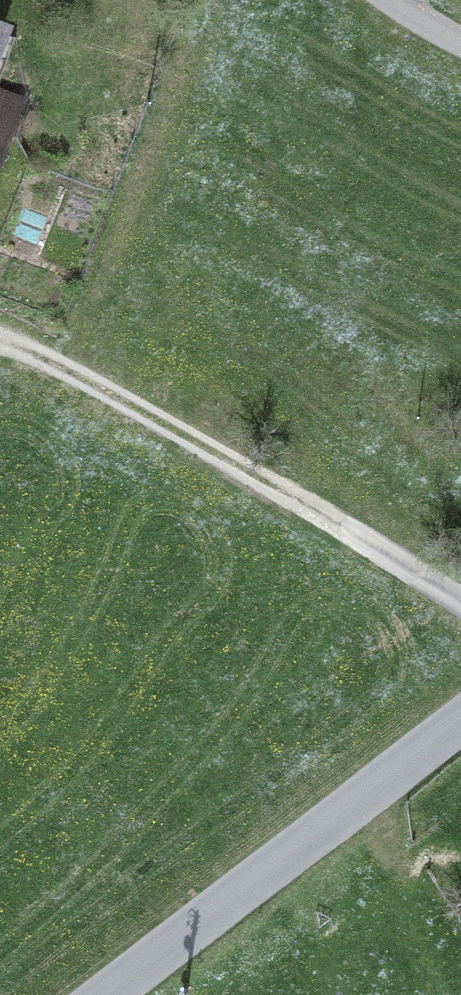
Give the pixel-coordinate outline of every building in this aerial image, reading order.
[(2,109),(16,114),(21,100),(0,93),(0,114),(2,109)]
